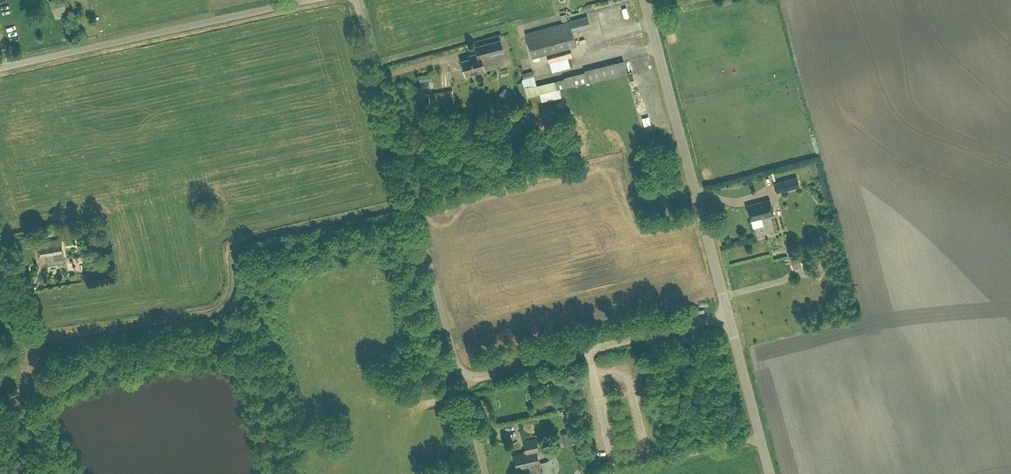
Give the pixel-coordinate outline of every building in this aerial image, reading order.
[(55,15),(55,17),(67,12),(63,0),(51,0),(49,1),(55,15)] [(533,57),(576,45),(573,33),(591,28),(587,16),(570,21),(526,33),(533,57)] [(481,58),(504,51),(501,40),(488,43),(474,47),(476,54),(469,56),(470,58),(463,60),(467,75),(485,70),(481,58)] [(551,60),(553,69),(574,64),(572,56),(551,60)] [(586,73),(588,81),(588,83),(628,73),(624,60),(585,70),(586,73)] [(535,95),(570,86),(588,81),(586,73),(568,77),(532,85),(525,87),(527,96),(535,95)] [(421,82),(432,80),(431,74),(420,76),(421,82)] [(517,82),(521,98),(526,96),(522,81),(517,82)] [(500,93),(511,104),(516,99),(506,88),(500,93)] [(455,102),(453,89),(429,93),(431,106),(455,102)] [(176,181),(185,193),(193,187),(183,175),(176,181)] [(798,176),(775,182),(777,192),(800,186),(798,176)] [(752,221),(775,215),(771,199),(748,206),(752,221)] [(60,262),(66,261),(62,238),(51,240),(51,243),(38,245),(40,258),(47,257),(48,259),(59,257),(60,262)] [(793,269),(802,266),(799,256),(790,259),(793,269)] [(553,381),(546,383),(548,392),(555,391),(553,381)] [(565,446),(571,445),(568,433),(563,435),(565,446)] [(518,469),(519,473),(539,473),(543,473),(538,454),(540,454),(537,439),(525,442),(527,453),(515,456),(518,469)]
